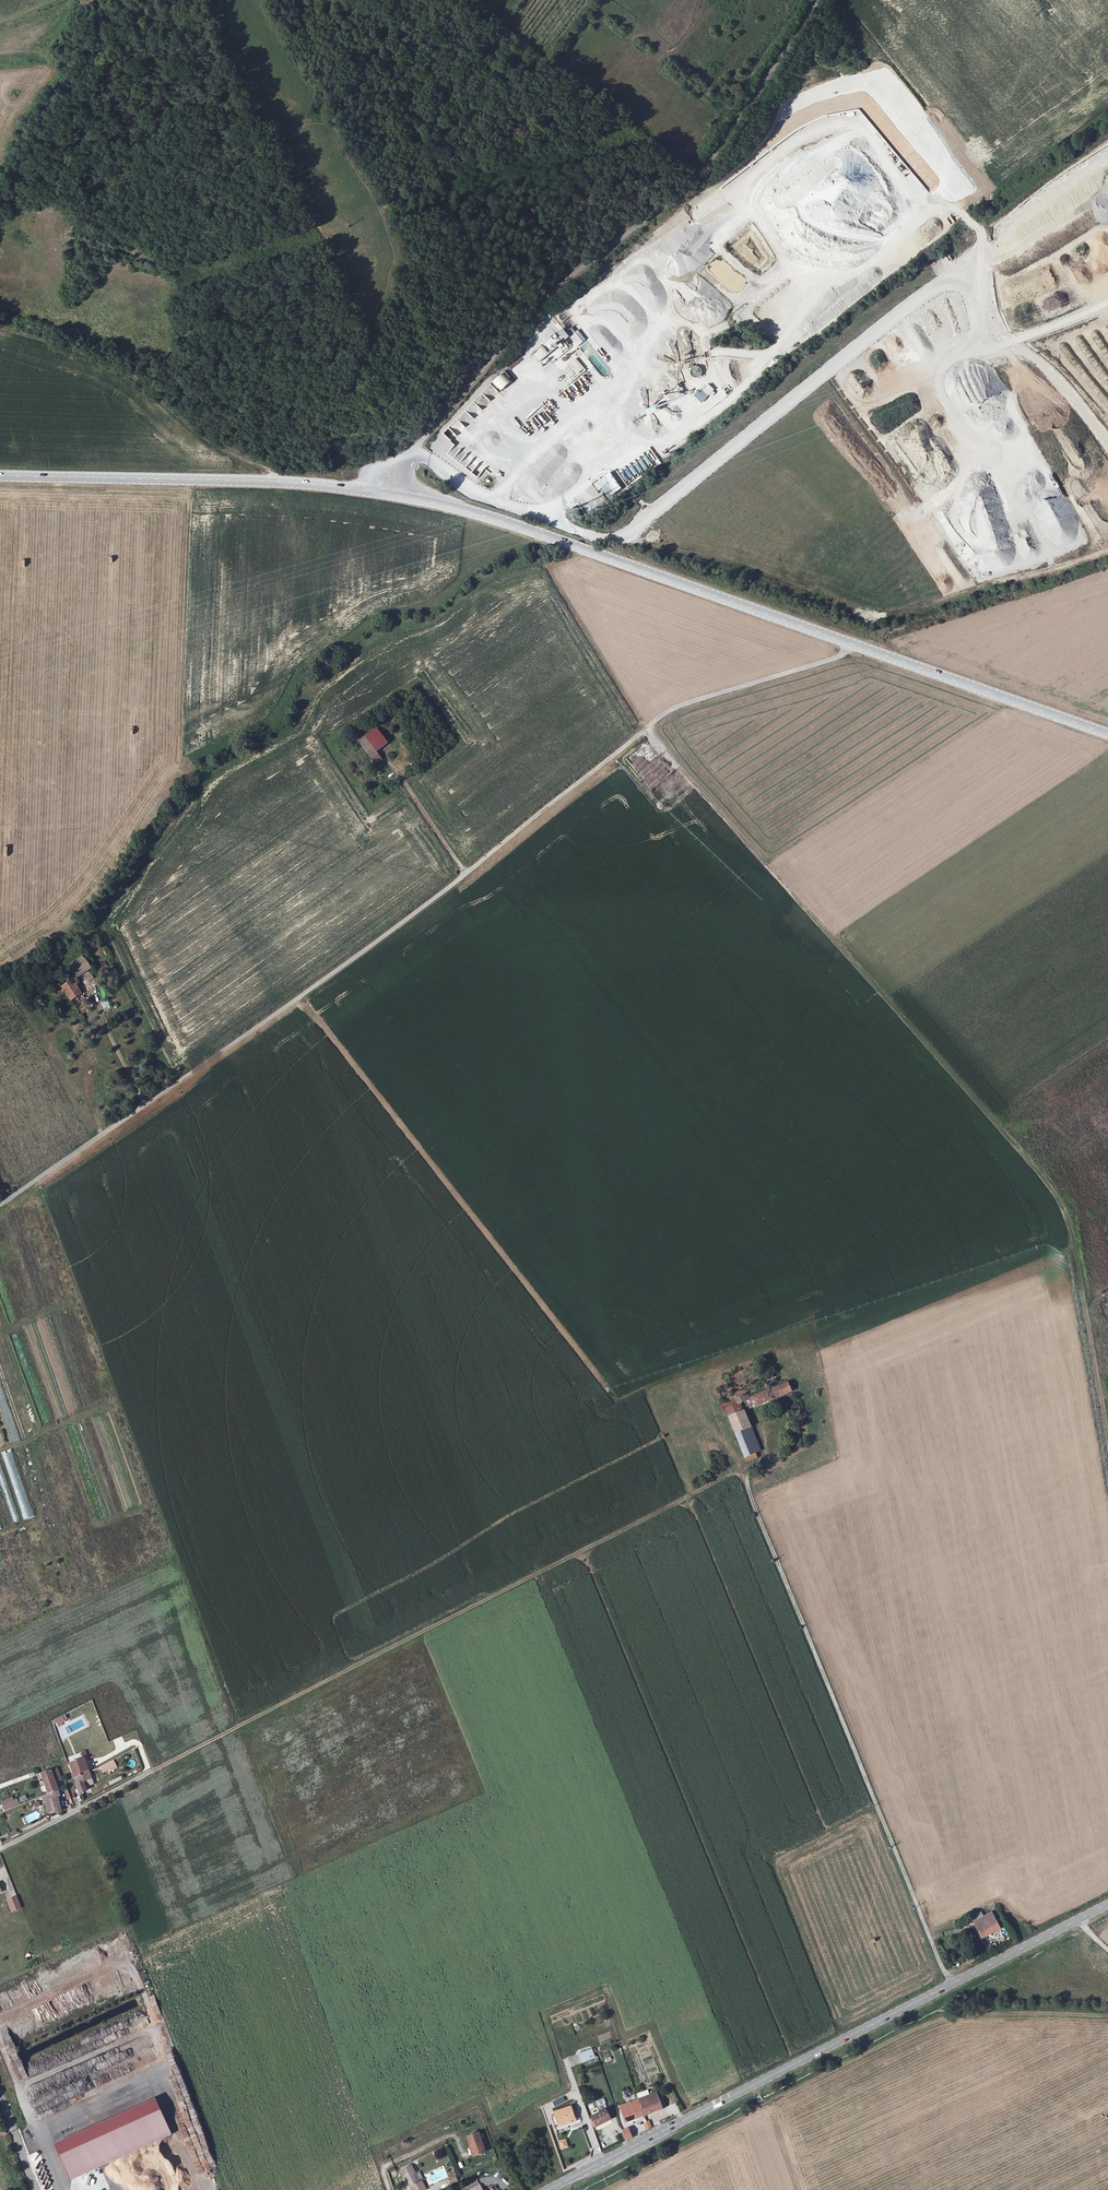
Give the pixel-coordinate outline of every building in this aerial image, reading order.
[(918,237),(921,248),(928,245),(925,235),(918,237)] [(558,336),(531,354),(537,363),(560,346),(564,351),(568,348),(562,340),(569,336),(577,347),(586,340),(575,325),(565,332),(558,321),(554,323),(560,332),(557,335),(558,336)] [(566,348),(574,343),(569,336),(561,341),(566,348)] [(585,370),(579,362),(569,370),(575,377),(585,370)] [(695,377),(702,372),(697,365),(690,371),(695,377)] [(500,391),(510,381),(501,372),(492,382),(500,391)] [(575,387),(581,385),(579,379),(573,381),(575,387)] [(702,403),(715,390),(708,383),(700,391),(699,390),(694,395),(702,403)] [(571,384),(569,387),(575,393),(578,391),(571,384)] [(647,454),(644,456),(650,464),(653,462),(647,454)] [(627,470),(623,472),(628,480),(632,478),(627,470)] [(604,493),(619,485),(611,471),(597,480),(604,493)] [(388,740),(378,726),(360,739),(373,758),(369,761),(371,765),(382,757),(377,748),(388,740)] [(73,968),(78,976),(92,968),(86,960),(73,968)] [(86,984),(94,979),(90,972),(82,977),(86,984)] [(68,993),(77,986),(72,980),(63,986),(68,993)] [(84,997),(77,986),(68,993),(72,999),(76,996),(80,1001),(84,997)] [(1079,1218),(1079,1219),(1088,1228),(1089,1227),(1086,1224),(1099,1211),(1093,1204),(1079,1218)] [(1083,1230),(1088,1228),(1079,1219),(1077,1224),(1083,1230)] [(744,1397),(743,1395),(735,1398),(737,1403),(741,1402),(746,1400),(749,1408),(791,1392),(786,1383),(749,1398),(748,1396),(744,1397)] [(728,1417),(744,1410),(741,1402),(737,1403),(725,1409),(728,1417)] [(728,1417),(744,1456),(754,1452),(760,1450),(744,1410),(728,1417)] [(12,1449),(1,1453),(25,1521),(35,1518),(12,1449)] [(756,1457),(754,1452),(744,1456),(746,1461),(756,1457)] [(16,1524),(22,1522),(0,1459),(0,1478),(16,1524)] [(54,1720),(58,1726),(66,1722),(62,1715),(54,1720)] [(85,1758),(71,1763),(76,1778),(82,1776),(81,1774),(89,1771),(85,1758)] [(113,1760),(100,1767),(103,1773),(116,1766),(113,1760)] [(57,1767),(51,1769),(56,1782),(61,1780),(57,1767)] [(51,1769),(41,1773),(47,1790),(48,1795),(59,1791),(56,1782),(51,1769)] [(82,1776),(76,1778),(78,1783),(77,1784),(80,1793),(87,1790),(86,1787),(94,1783),(89,1771),(81,1774),(82,1776)] [(61,1795),(59,1791),(48,1795),(47,1790),(47,1799),(46,1799),(50,1815),(62,1811),(58,1796),(61,1795)] [(17,1799),(19,1804),(28,1800),(25,1795),(17,1799)] [(16,1798),(14,1799),(13,1797),(2,1802),(6,1810),(19,1804),(17,1799),(16,1798)] [(17,1896),(7,1900),(12,1912),(22,1908),(17,1896)] [(991,1914),(983,1918),(980,1913),(970,1918),(981,1938),(1000,1930),(999,1929),(1003,1927),(999,1919),(995,1921),(991,1914)] [(577,2054),(581,2064),(596,2059),(592,2048),(577,2054)] [(644,2097),(647,2104),(657,2101),(655,2093),(644,2097)] [(564,2096),(552,2101),(555,2106),(566,2102),(564,2096)] [(657,2101),(647,2104),(644,2097),(637,2100),(640,2107),(644,2116),(662,2109),(659,2100),(657,2101)] [(599,2110),(607,2107),(603,2098),(595,2101),(599,2110)] [(625,2123),(630,2121),(627,2112),(640,2107),(637,2100),(621,2107),(624,2114),(622,2114),(625,2123)] [(627,2112),(630,2121),(644,2116),(640,2107),(627,2112)] [(575,2121),(570,2109),(554,2114),(558,2127),(575,2121)] [(589,2119),(595,2130),(611,2121),(606,2111),(589,2119)] [(580,2119),(569,2124),(571,2130),(583,2125),(580,2119)] [(632,2138),(628,2129),(623,2132),(626,2141),(632,2138)] [(478,2133),(467,2137),(469,2141),(467,2142),(473,2157),(485,2153),(478,2133)] [(558,2141),(561,2150),(568,2147),(565,2138),(558,2141)] [(401,2171),(406,2181),(409,2179),(412,2188),(411,2188),(412,2189),(425,2189),(422,2183),(420,2184),(412,2166),(401,2171)] [(452,2178),(445,2181),(448,2187),(455,2183),(452,2178)]
